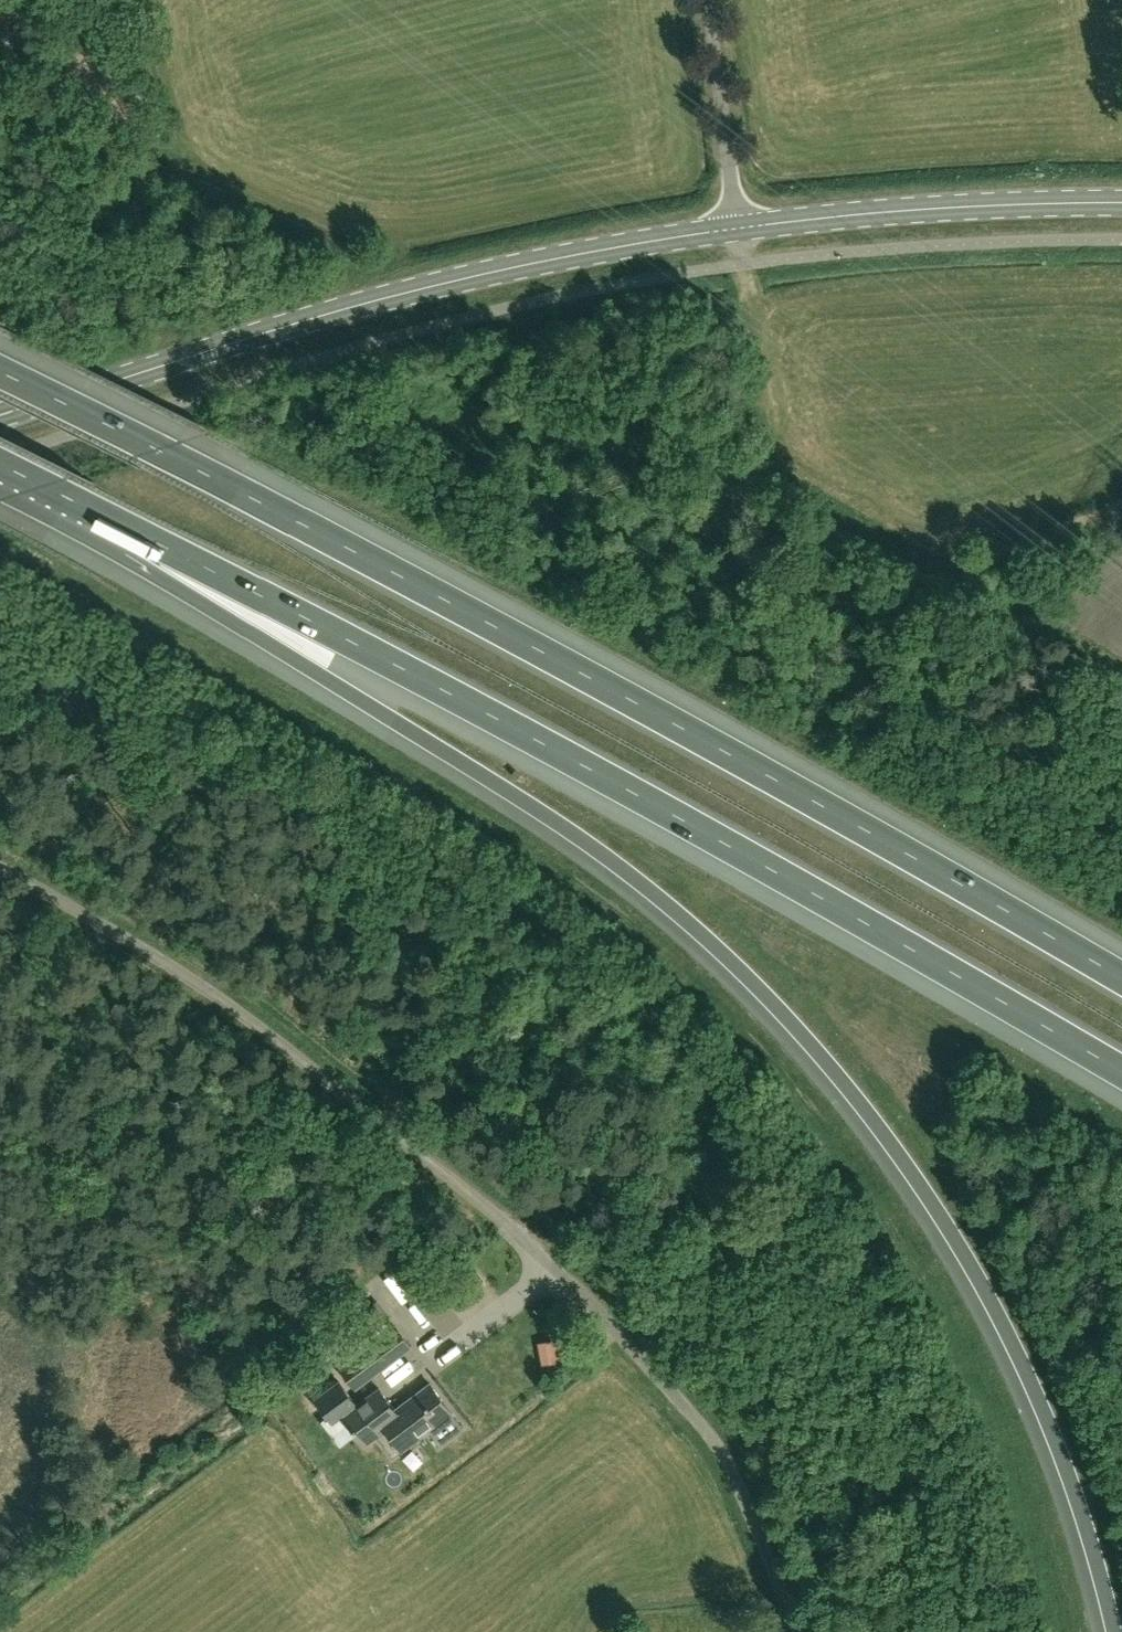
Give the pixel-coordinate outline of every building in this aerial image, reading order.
[(400,1289),(388,1293),(396,1314),(408,1310),(400,1289)] [(323,1387),(344,1371),(357,1389),(412,1346),(396,1325),(391,1329),(376,1310),(366,1318),(364,1316),(353,1324),(352,1322),(324,1343),(332,1354),(311,1370),(323,1387)] [(566,1337),(540,1343),(544,1365),(570,1359),(566,1337)] [(466,1427),(432,1383),(397,1409),(381,1387),(359,1404),(341,1381),(317,1399),(331,1417),(341,1410),(367,1445),(378,1436),(394,1457),(430,1431),(441,1446),(466,1427)] [(487,1441),(509,1434),(505,1423),(484,1429),(487,1441)]
